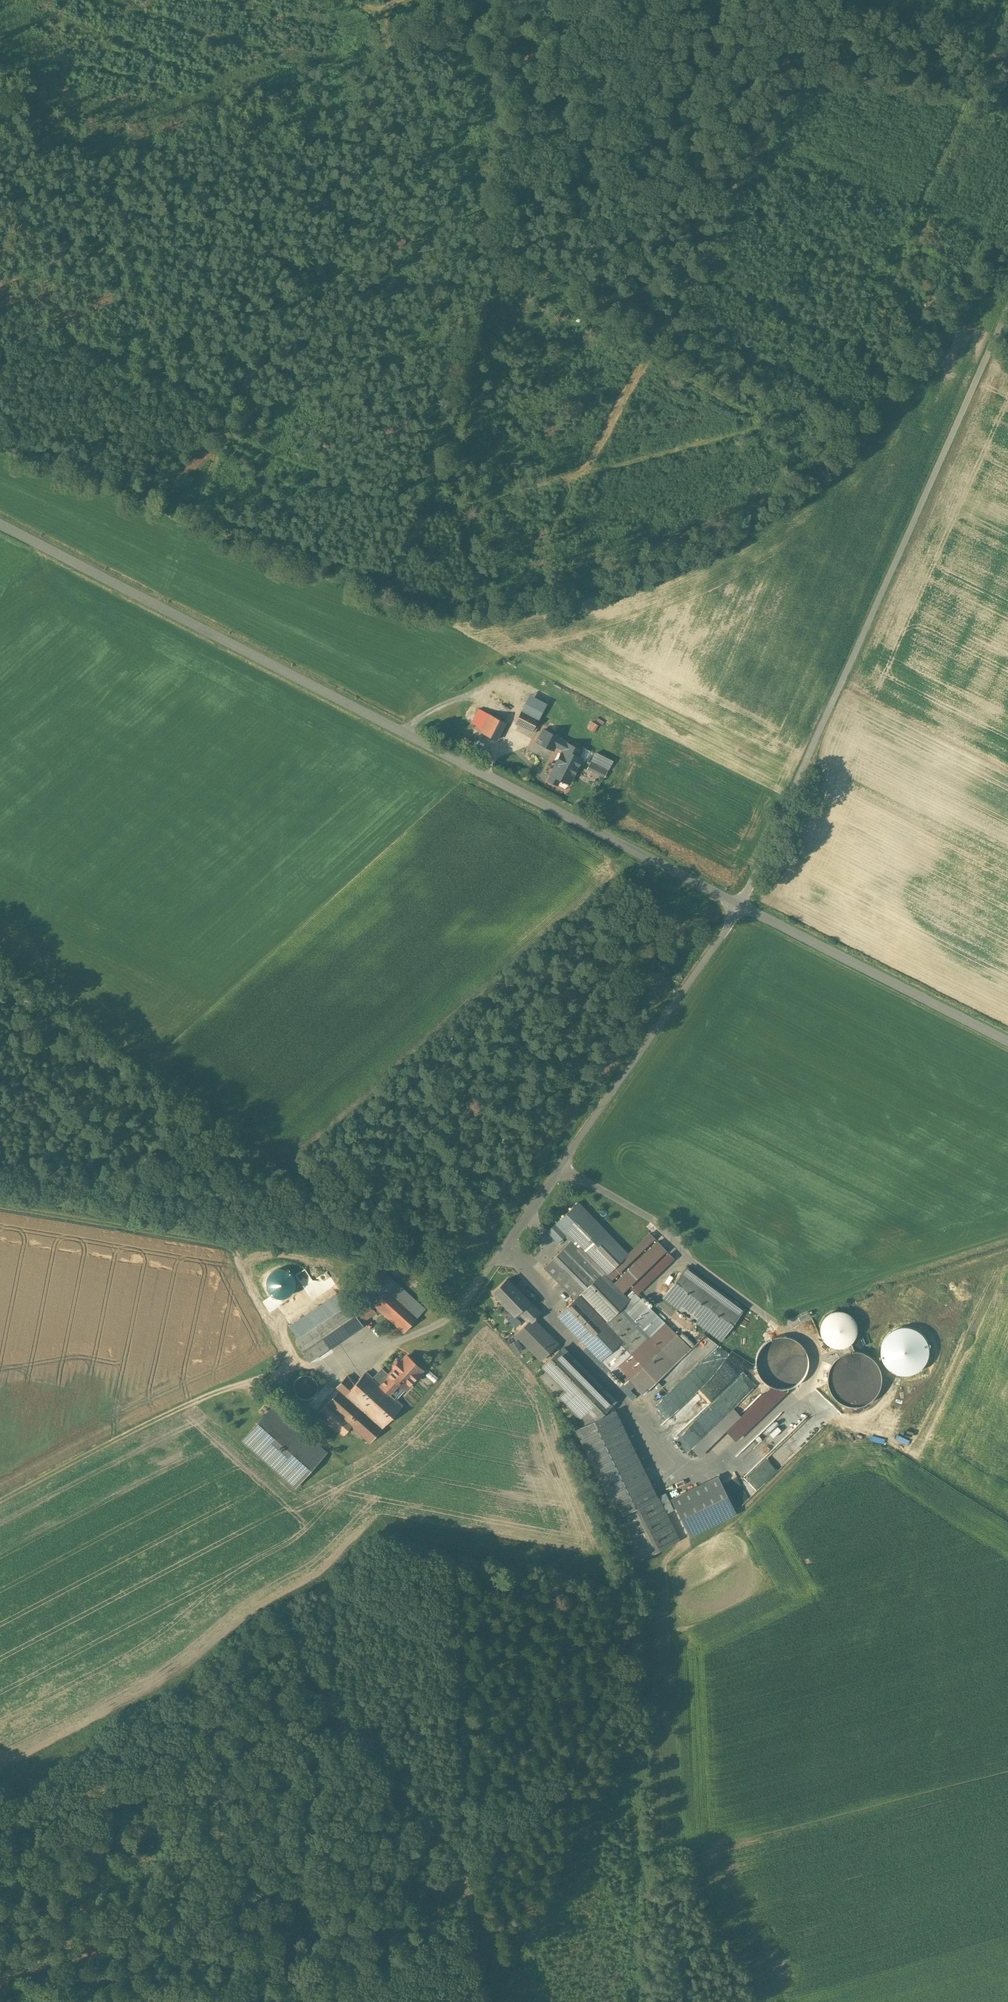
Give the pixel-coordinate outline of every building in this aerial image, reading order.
[(529,695),(521,710),(538,718),(546,704),(529,695)] [(477,725),(484,711),(479,708),(472,722),(477,725)] [(538,718),(521,710),(515,723),(532,731),(535,725),(538,718)] [(483,733),(492,715),(484,711),(477,725),(475,729),(483,733)] [(505,722),(492,715),(483,733),(496,740),(505,722)] [(598,725),(592,721),(588,729),(594,732),(598,725)] [(559,737),(544,730),(537,743),(553,750),(555,745),(558,746),(561,740),(558,739),(559,737)] [(581,750),(561,740),(558,746),(564,749),(561,754),(560,753),(556,761),(557,762),(551,774),(552,774),(549,780),(557,784),(560,778),(569,783),(582,758),(578,756),(581,750)] [(596,752),(591,761),(608,770),(613,760),(596,752)] [(608,770),(591,761),(587,768),(604,777),(608,770)] [(627,1254),(577,1202),(547,1231),(558,1242),(565,1235),(571,1240),(572,1240),(606,1275),(627,1254)] [(627,1254),(606,1275),(626,1296),(632,1290),(669,1254),(649,1233),(627,1254)] [(606,1275),(572,1240),(571,1240),(544,1267),(575,1298),(558,1314),(618,1377),(625,1370),(626,1370),(619,1363),(633,1349),(634,1350),(664,1322),(632,1290),(626,1296),(606,1275)] [(743,1309),(685,1266),(663,1296),(721,1339),(743,1309)] [(383,1271),(373,1283),(376,1286),(365,1297),(375,1312),(378,1315),(382,1311),(375,1305),(395,1282),(383,1271)] [(514,1287),(506,1278),(492,1292),(514,1314),(517,1310),(528,1322),(529,1323),(533,1319),(540,1312),(523,1295),(519,1292),(521,1291),(516,1285),(514,1287)] [(425,1308),(395,1282),(375,1305),(382,1311),(404,1331),(425,1308)] [(340,1291),(289,1326),(298,1339),(349,1304),(340,1291)] [(363,1294),(349,1304),(360,1321),(375,1312),(365,1297),(363,1294)] [(298,1339),(295,1341),(309,1360),(362,1324),(360,1321),(349,1304),(298,1339)] [(820,1333),(822,1338),(826,1342),(830,1345),(836,1347),(842,1347),(847,1345),(851,1342),(852,1342),(855,1337),(857,1331),(857,1325),(854,1319),(850,1314),(844,1311),(838,1310),(832,1311),(827,1314),(823,1318),(821,1322),(820,1327),(820,1333)] [(808,1312),(798,1317),(800,1321),(811,1316),(808,1312)] [(529,1323),(528,1322),(520,1330),(535,1345),(547,1334),(533,1319),(529,1323)] [(664,1322),(634,1350),(633,1349),(619,1363),(626,1370),(625,1370),(631,1376),(676,1333),(664,1322)] [(676,1333),(631,1376),(625,1370),(618,1377),(624,1383),(629,1378),(643,1393),(690,1348),(676,1333)] [(547,1334),(535,1345),(530,1349),(540,1359),(557,1344),(547,1334)] [(806,1372),(808,1362),(806,1352),(800,1343),(791,1338),(781,1336),(771,1338),(762,1344),(757,1353),(755,1363),(757,1373),(763,1381),(772,1387),(782,1389),(792,1386),(801,1381),(806,1372)] [(513,1352),(521,1349),(517,1339),(509,1342),(513,1352)] [(842,1347),(836,1347),(838,1357),(840,1356),(846,1353),(853,1352),(854,1352),(851,1342),(847,1345),(842,1347)] [(612,1402),(559,1349),(542,1366),(565,1390),(559,1397),(585,1424),(612,1402)] [(830,1392),(834,1397),(840,1402),(847,1405),(854,1406),(862,1405),(868,1403),(874,1398),(879,1392),(881,1385),(882,1378),(881,1371),(878,1364),(873,1359),(867,1354),(860,1352),(854,1352),(853,1352),(846,1353),(840,1356),(838,1357),(834,1360),(830,1366),(828,1372),(827,1379),(828,1386),(830,1392)] [(406,1355),(389,1374),(389,1375),(380,1385),(388,1392),(389,1393),(398,1383),(404,1388),(422,1369),(406,1355)] [(346,1393),(369,1413),(388,1392),(380,1385),(365,1371),(355,1383),(346,1393)] [(316,1391),(317,1387),(316,1382),(314,1378),(310,1376),(305,1375),(300,1376),(296,1378),(294,1382),(293,1387),(294,1391),(296,1395),(301,1398),(305,1399),(310,1398),(314,1395),(316,1391)] [(346,1375),(338,1385),(346,1393),(355,1383),(346,1375)] [(741,1391),(730,1402),(741,1413),(763,1392),(752,1380),(741,1391)] [(770,1386),(725,1430),(735,1441),(786,1391),(783,1389),(782,1389),(777,1388),(774,1388),(772,1387),(770,1386)] [(382,1427),(338,1389),(327,1402),(352,1425),(351,1425),(369,1441),(382,1427)] [(388,1392),(369,1413),(383,1426),(401,1404),(389,1393),(388,1392)] [(352,1425),(327,1402),(317,1414),(336,1431),(338,1429),(344,1434),(351,1425),(352,1425)] [(296,1426),(273,1405),(242,1440),(295,1486),(325,1452),(304,1433),(307,1430),(299,1423),(296,1426)] [(733,1408),(697,1444),(703,1450),(735,1418),(733,1416),(737,1412),(733,1408)] [(585,1424),(575,1429),(612,1505),(649,1487),(612,1411),(585,1424)] [(793,1454),(820,1428),(808,1415),(780,1441),(793,1454)] [(718,1477),(672,1499),(689,1535),(735,1513),(718,1477)] [(649,1487),(612,1505),(639,1559),(678,1540),(657,1496),(654,1497),(649,1487)]
